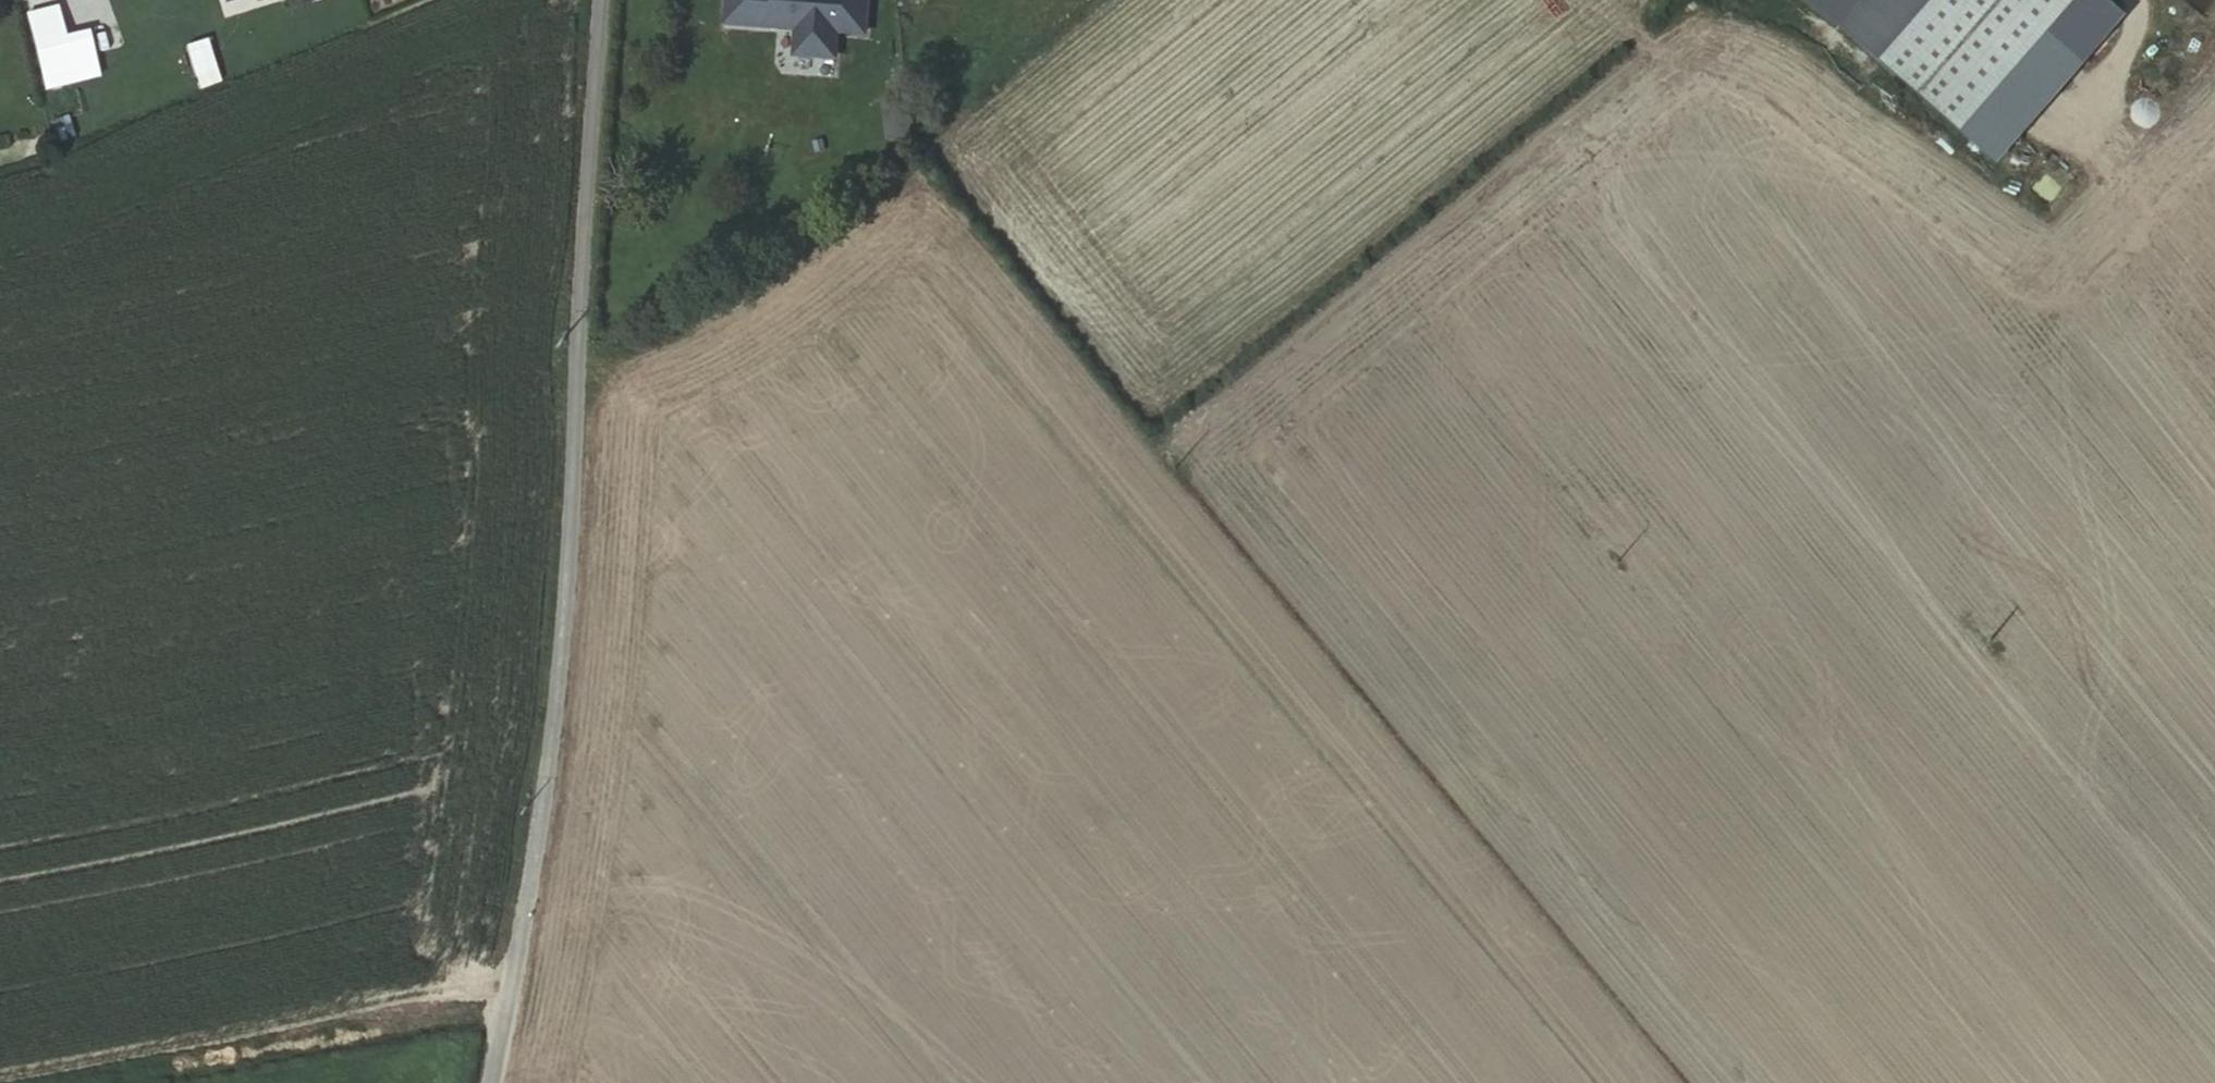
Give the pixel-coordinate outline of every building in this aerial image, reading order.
[(26,4),(40,70),(48,69),(51,84),(72,81),(54,4),(48,6),(46,0),(39,0),(26,4)] [(725,33),(796,38),(794,64),(832,67),(834,41),(862,43),(865,3),(848,2),(848,0),(727,0),(725,33)] [(1891,76),(1968,145),(2095,0),(1957,0),(1891,76)] [(193,32),(180,36),(187,58),(200,53),(193,32)] [(212,57),(201,63),(206,79),(218,73),(212,57)]
